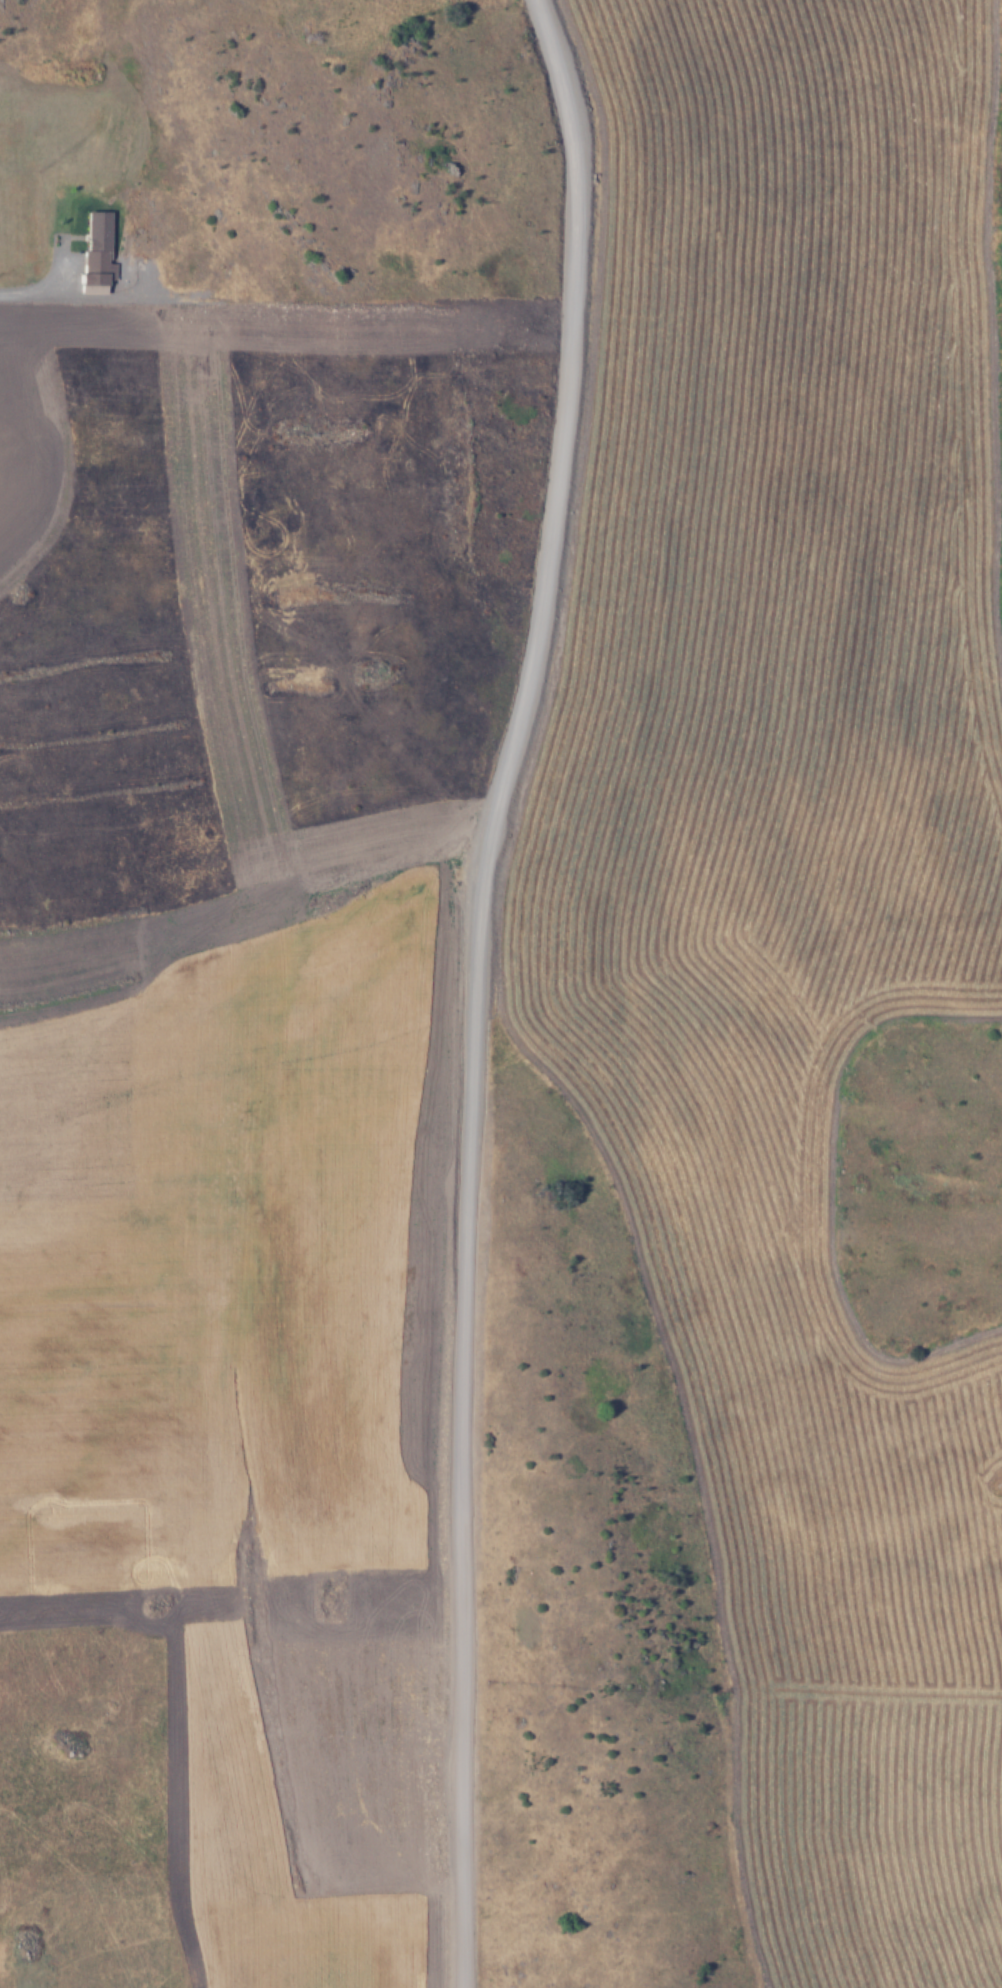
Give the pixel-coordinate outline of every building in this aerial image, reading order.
[(111,250),(111,210),(87,210),(87,250),(111,250)]
